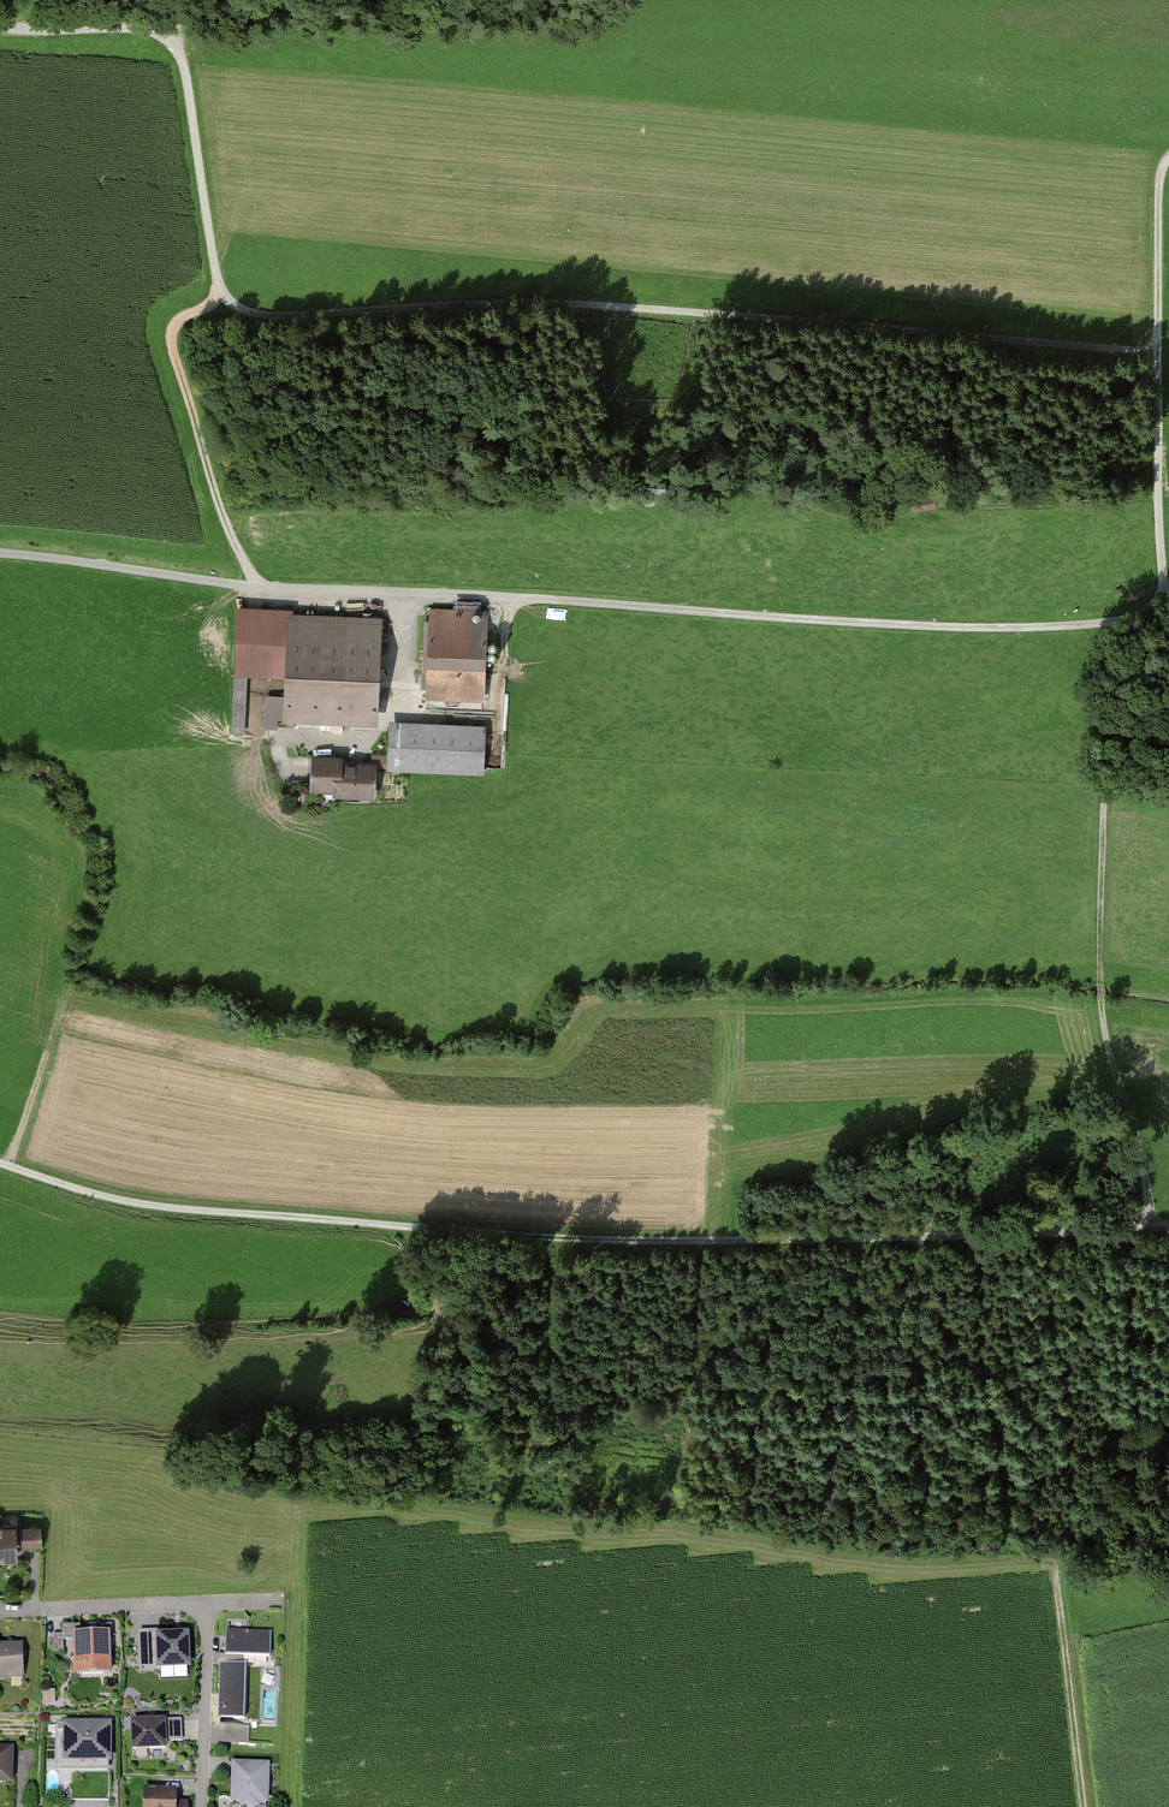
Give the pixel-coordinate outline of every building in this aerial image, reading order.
[(935,507),(933,498),(911,501),(913,510),(935,507)] [(289,607),(233,605),(231,673),(233,673),(248,674),(287,675),(289,613),(289,607)] [(430,606),(426,698),(487,701),(491,609),(430,606)] [(382,616),(289,613),(287,675),(285,721),(378,725),(382,616)] [(246,733),(248,674),(233,673),(231,733),(246,733)] [(485,724),(391,720),(389,769),(483,773),(485,724)] [(374,796),(374,764),(340,764),(339,756),(310,756),(310,789),(331,789),(331,796),(374,796)] [(0,1525),(0,1562),(18,1561),(18,1547),(17,1526),(17,1524),(0,1525)] [(43,1525),(17,1526),(18,1547),(43,1546),(43,1525)] [(74,1631),(82,1631),(82,1624),(64,1624),(65,1634),(55,1634),(55,1653),(74,1652),(74,1631)] [(273,1630),(228,1628),(227,1655),(246,1656),(272,1657),(273,1630)] [(156,1629),(140,1630),(142,1672),(158,1671),(158,1670),(156,1633),(156,1629)] [(82,1631),(74,1631),(74,1652),(75,1674),(112,1673),(111,1630),(82,1631)] [(190,1631),(156,1633),(158,1670),(192,1668),(190,1631)] [(3,1635),(0,1635),(0,1678),(26,1677),(25,1642),(3,1642),(3,1635)] [(227,1655),(221,1655),(220,1665),(222,1665),(246,1666),(246,1656),(227,1655)] [(246,1666),(222,1665),(220,1719),(246,1720),(249,1666),(246,1666)] [(166,1716),(131,1716),(132,1745),(166,1744),(166,1735),(183,1734),(183,1715),(166,1716)] [(114,1777),(115,1720),(51,1719),(51,1776),(114,1777)] [(252,1726),(221,1725),(220,1745),(251,1746),(252,1726)] [(0,1746),(0,1784),(15,1783),(15,1746),(0,1746)] [(232,1760),(231,1804),(241,1804),(240,1806),(260,1806),(261,1804),(270,1804),(271,1761),(232,1760)] [(178,1790),(146,1789),(145,1806),(178,1806),(178,1798),(178,1790)] [(191,1799),(178,1798),(178,1806),(191,1806),(191,1799)]
